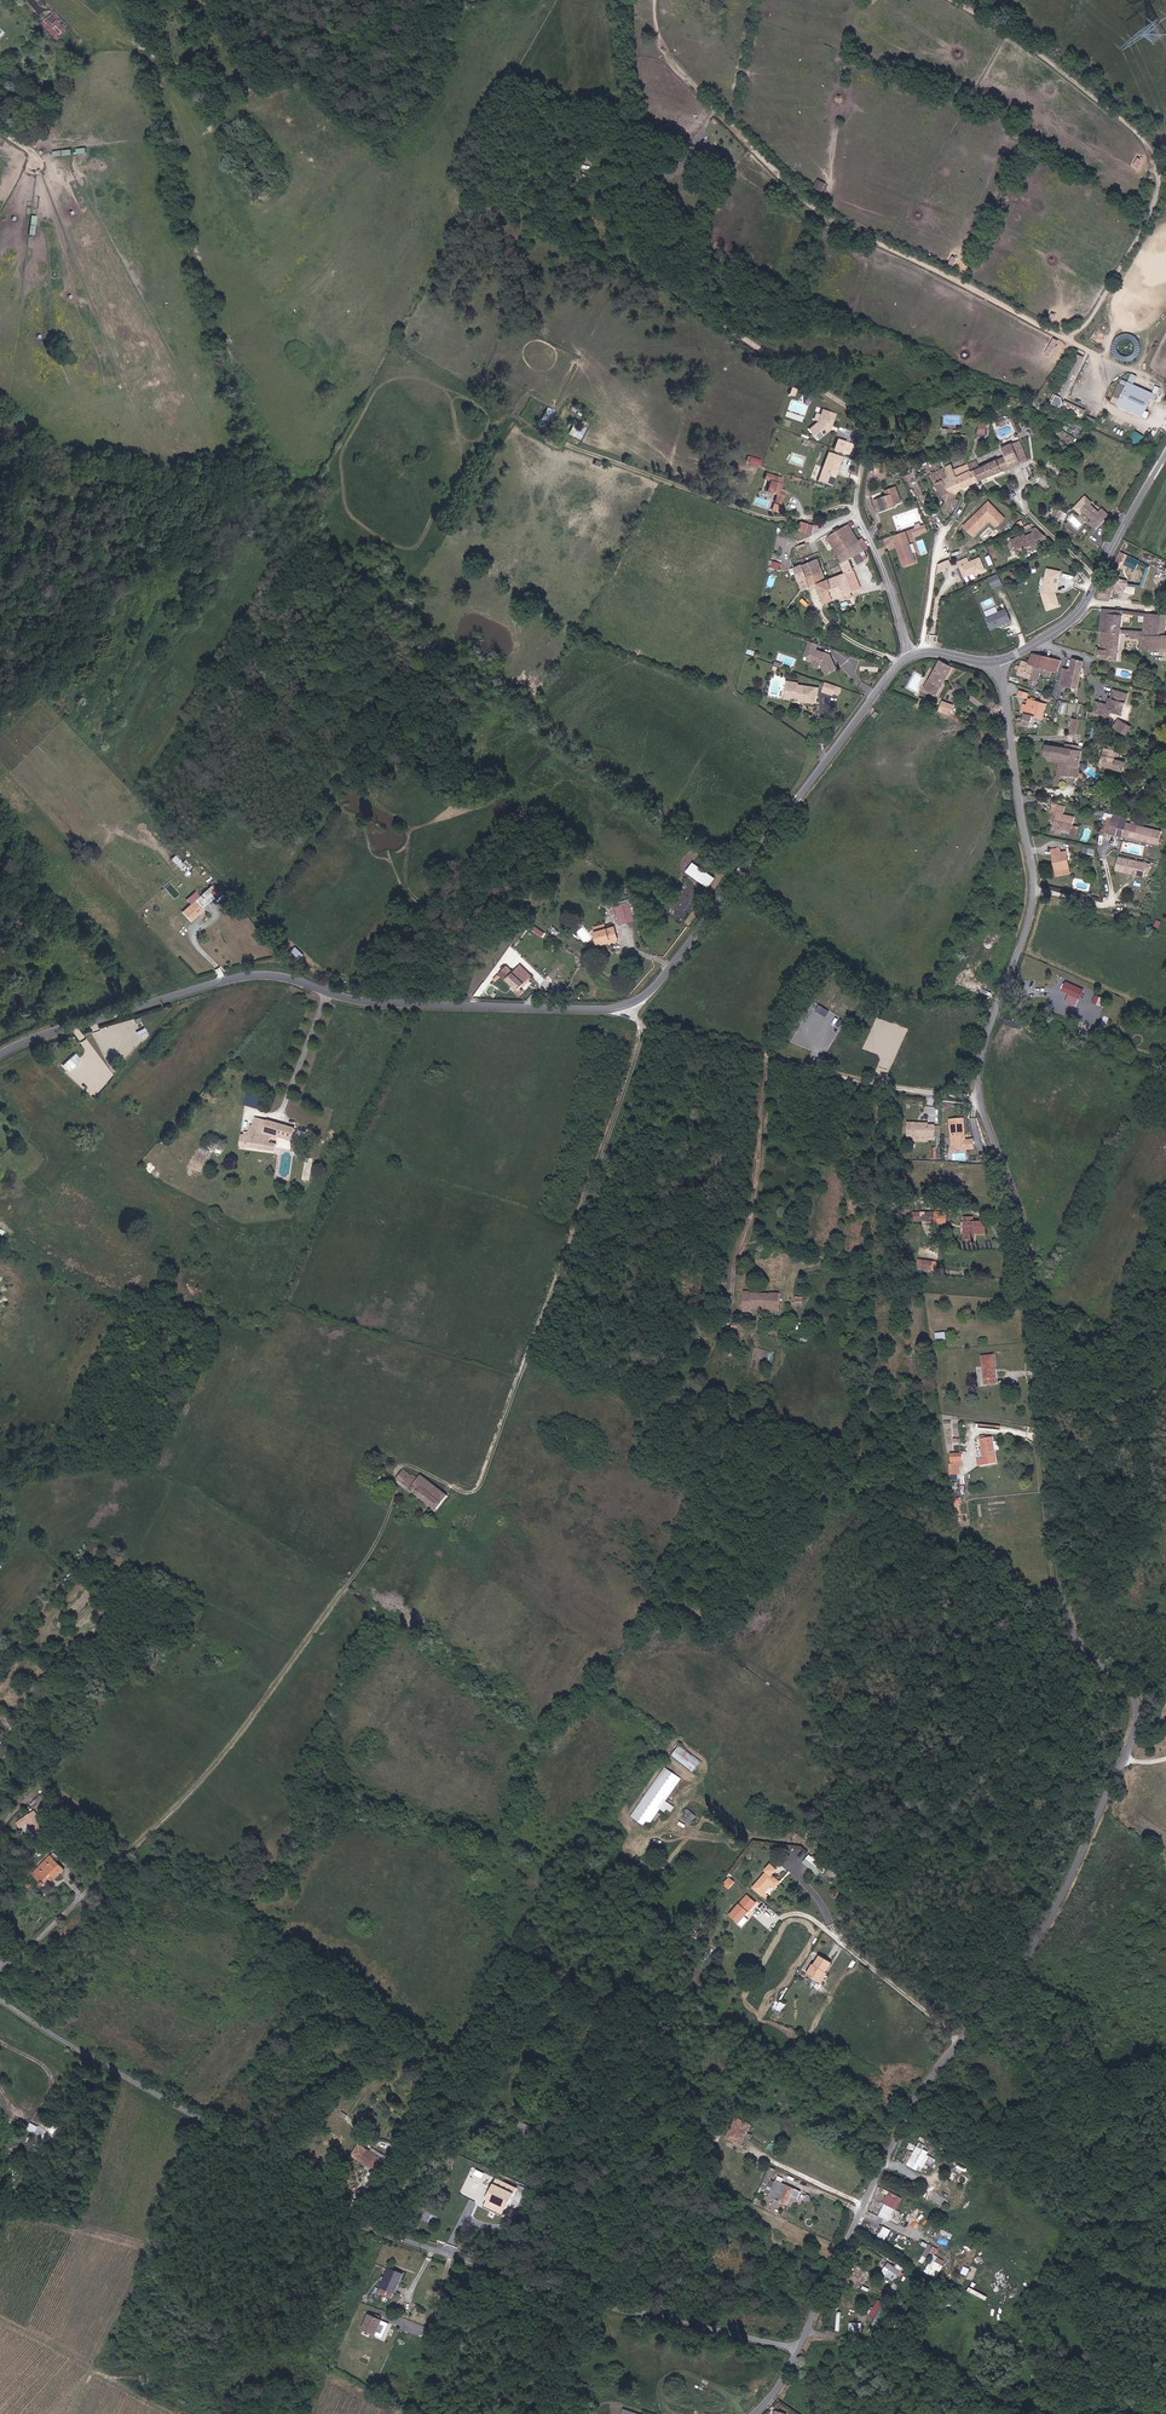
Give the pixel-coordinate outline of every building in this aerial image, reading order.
[(818,178),(814,188),(823,191),(827,181),(818,178)] [(949,263),(954,265),(958,257),(953,255),(949,263)] [(1053,321),(1057,314),(1053,312),(1049,318),(1053,321)] [(1054,347),(1059,339),(1055,337),(1050,345),(1054,347)] [(1122,353),(1117,353),(1117,359),(1140,358),(1140,340),(1127,340),(1127,346),(1122,346),(1122,353)] [(1077,362),(1059,403),(1064,406),(1082,364),(1077,362)] [(1147,405),(1149,400),(1125,388),(1123,393),(1147,405)] [(1142,416),(1111,402),(1108,407),(1143,424),(1146,418),(1142,416)] [(547,422),(554,409),(548,406),(541,418),(547,422)] [(1061,409),(1059,414),(1079,423),(1082,418),(1061,409)] [(819,441),(829,431),(834,417),(821,413),(818,424),(810,431),(819,441)] [(576,418),(568,432),(580,439),(588,424),(576,418)] [(979,421),(979,433),(987,433),(987,422),(979,421)] [(1131,439),(1140,442),(1143,433),(1134,430),(1131,439)] [(850,454),(853,444),(839,440),(837,450),(850,454)] [(1005,452),(966,468),(968,477),(973,476),(977,486),(1025,465),(1018,446),(1004,451),(1005,452)] [(830,453),(824,476),(828,484),(836,486),(844,457),(830,453)] [(761,464),(762,458),(750,455),(749,462),(761,464)] [(887,466),(877,466),(877,475),(887,475),(887,466)] [(950,468),(945,470),(950,482),(944,484),(948,495),(956,499),(960,493),(977,486),(973,476),(968,477),(966,468),(965,467),(952,472),(950,468)] [(950,482),(945,470),(929,477),(938,500),(945,498),(937,511),(938,513),(936,516),(940,518),(942,514),(946,516),(950,509),(953,511),(958,503),(955,500),(956,499),(948,495),(944,484),(950,482)] [(786,484),(769,479),(767,485),(773,486),(770,497),(780,500),(778,507),(785,509),(788,498),(782,496),(786,484)] [(873,502),(876,512),(888,508),(889,510),(895,508),(891,496),(873,502)] [(1090,506),(1084,500),(1073,511),(1079,518),(1082,515),(1091,524),(1088,527),(1094,533),(1107,519),(1101,513),(1097,517),(1088,508),(1090,506)] [(996,527),(1006,518),(993,505),(990,507),(986,503),(964,525),(971,533),(987,517),(996,527)] [(1061,515),(1054,512),(1049,524),(1056,527),(1061,515)] [(863,553),(857,546),(850,536),(845,529),(826,544),(841,570),(839,572),(841,577),(827,584),(836,603),(861,591),(848,564),(863,553)] [(1049,537),(1040,529),(1035,530),(1036,534),(1025,537),(1024,534),(1012,538),(1016,548),(1028,545),(1029,547),(1041,544),(1040,540),(1049,537)] [(808,541),(812,532),(806,530),(802,538),(808,541)] [(904,534),(893,538),(895,545),(906,542),(904,534)] [(886,549),(894,547),(892,536),(884,537),(886,549)] [(1126,551),(1129,552),(1132,544),(1124,540),(1112,568),(1117,571),(1126,551)] [(913,565),(906,542),(896,545),(902,569),(913,565)] [(865,551),(860,543),(857,546),(863,553),(865,551)] [(803,549),(795,553),(803,572),(812,568),(805,553),(803,549)] [(975,575),(986,571),(980,557),(969,562),(967,558),(959,562),(965,576),(974,573),(975,575)] [(769,565),(780,569),(782,562),(771,558),(769,565)] [(939,564),(937,574),(949,569),(949,567),(953,566),(951,559),(939,564)] [(1152,565),(1165,570),(1165,564),(1153,560),(1152,565)] [(812,568),(803,572),(795,575),(799,585),(801,584),(804,591),(801,593),(803,597),(817,590),(826,608),(836,603),(827,584),(822,575),(818,565),(812,568)] [(1060,604),(1055,591),(1059,571),(1047,568),(1042,592),(1047,608),(1060,604)] [(1003,583),(999,573),(989,577),(993,588),(1003,583)] [(1100,598),(1113,600),(1113,589),(1101,588),(1100,598)] [(1119,616),(1100,614),(1098,636),(1117,639),(1119,616)] [(1008,627),(1002,615),(983,623),(989,636),(1008,627)] [(1148,641),(1151,620),(1141,619),(1140,640),(1148,641)] [(1161,640),(1163,621),(1151,620),(1148,641),(1140,640),(1136,640),(1135,652),(1160,654),(1161,640)] [(1098,636),(1095,636),(1094,640),(1097,640),(1095,660),(1114,664),(1117,639),(1098,636)] [(816,643),(808,641),(803,654),(808,656),(807,659),(820,663),(825,673),(836,667),(829,653),(826,652),(824,653),(821,652),(819,650),(815,649),(816,643)] [(1055,677),(1058,666),(1029,657),(1027,666),(1026,668),(1039,672),(1041,673),(1055,677)] [(925,689),(935,695),(952,669),(941,663),(925,689)] [(1073,693),(1079,667),(1071,664),(1068,675),(1061,674),(1056,689),(1073,693)] [(1017,673),(1010,671),(1009,678),(1035,685),(1039,672),(1026,668),(1027,666),(1019,665),(1017,673)] [(825,681),(822,690),(832,694),(833,692),(838,694),(840,687),(825,681)] [(785,695),(787,683),(785,682),(782,697),(798,700),(799,696),(796,696),(794,697),(785,695)] [(817,689),(787,683),(785,695),(794,697),(796,696),(799,696),(798,700),(812,703),(814,695),(816,695),(817,689)] [(1128,692),(1141,695),(1142,691),(1134,689),(1134,685),(1130,684),(1128,692)] [(1024,700),(1026,694),(1017,691),(1015,697),(1024,700)] [(1110,711),(1122,719),(1127,703),(1113,699),(1110,711)] [(944,703),(941,711),(952,715),(955,707),(944,703)] [(1032,724),(1038,726),(1043,708),(1025,703),(1022,713),(1017,711),(1015,718),(1020,719),(1032,724)] [(1121,723),(1122,719),(1110,711),(1105,713),(1096,711),(1093,721),(1109,726),(1110,720),(1121,723)] [(1073,717),(1070,730),(1077,732),(1080,718),(1073,717)] [(1029,734),(1032,724),(1020,719),(1016,729),(1029,734)] [(1099,730),(1085,726),(1084,732),(1087,733),(1085,741),(1101,747),(1102,739),(1097,737),(1099,730)] [(1119,727),(1113,735),(1126,747),(1132,738),(1119,727)] [(1080,773),(1082,758),(1047,752),(1045,765),(1050,767),(1050,763),(1062,765),(1059,781),(1072,784),(1074,778),(1079,779),(1080,773)] [(1088,760),(1082,758),(1080,773),(1086,774),(1088,760)] [(1130,770),(1131,766),(1131,764),(1116,759),(1111,776),(1134,783),(1137,773),(1130,770)] [(1072,784),(1059,781),(1057,792),(1071,794),(1072,784)] [(1052,822),(1049,835),(1057,837),(1068,838),(1070,825),(1060,823),(1061,817),(1050,815),(1049,821),(1052,822)] [(1120,841),(1125,823),(1108,820),(1104,838),(1120,841)] [(1161,833),(1131,828),(1129,842),(1159,847),(1161,833)] [(176,854),(172,858),(180,867),(184,864),(176,854)] [(1050,868),(1052,879),(1063,877),(1060,861),(1055,862),(1055,859),(1046,860),(1047,869),(1050,868)] [(692,862),(686,872),(711,885),(716,874),(692,862)] [(1122,864),(1118,876),(1134,880),(1138,868),(1122,864)] [(1138,868),(1134,880),(1142,882),(1144,876),(1145,870),(1138,868)] [(165,888),(175,897),(179,892),(170,883),(165,888)] [(611,918),(620,917),(618,901),(610,902),(611,918)] [(185,917),(190,928),(206,920),(200,909),(185,917)] [(600,934),(601,940),(610,938),(608,923),(587,926),(589,936),(600,934)] [(535,924),(533,928),(543,935),(545,931),(535,924)] [(300,958),(305,953),(296,945),(292,950),(300,958)] [(494,970),(512,987),(529,970),(510,953),(494,970)] [(1069,992),(1065,1001),(1077,1006),(1085,987),(1066,980),(1062,990),(1069,992)] [(1005,1017),(1003,1023),(1019,1027),(1021,1021),(1005,1017)] [(137,1031),(140,1037),(148,1033),(144,1026),(137,1031)] [(285,1139),(294,1141),(296,1127),(248,1120),(247,1128),(244,1128),(244,1133),(248,1134),(264,1136),(285,1139)] [(966,1149),(966,1140),(965,1120),(951,1121),(952,1148),(959,1147),(960,1150),(966,1150),(966,1149)] [(928,1125),(928,1123),(908,1123),(907,1138),(914,1138),(914,1135),(928,1136),(928,1138),(935,1139),(935,1125),(928,1125)] [(248,1134),(244,1133),(243,1136),(235,1136),(234,1148),(270,1153),(271,1147),(265,1146),(265,1144),(264,1144),(264,1136),(248,1134)] [(974,1139),(966,1140),(966,1149),(966,1150),(974,1150),(974,1139)] [(949,1224),(950,1213),(933,1211),(932,1223),(949,1224)] [(964,1240),(972,1240),(972,1236),(984,1237),(985,1224),(975,1223),(975,1217),(966,1217),(964,1240)] [(938,1270),(939,1260),(923,1259),(923,1268),(938,1270)] [(804,1305),(804,1296),(797,1295),(796,1305),(804,1305)] [(763,1305),(763,1297),(748,1296),(748,1302),(741,1302),(741,1311),(775,1312),(775,1306),(763,1305)] [(775,1297),(763,1297),(763,1305),(775,1306),(775,1297)] [(946,1331),(936,1332),(937,1341),(947,1340),(946,1331)] [(985,1384),(997,1382),(992,1355),(981,1357),(985,1384)] [(973,1467),(985,1465),(981,1444),(975,1445),(975,1443),(969,1444),(973,1467)] [(963,1473),(962,1451),(951,1451),(951,1479),(958,1479),(958,1473),(963,1473)] [(384,1468),(370,1458),(365,1466),(380,1475),(384,1468)] [(427,1504),(436,1491),(419,1477),(416,1480),(410,1475),(409,1476),(402,1471),(396,1479),(427,1504)] [(446,1498),(436,1491),(427,1504),(436,1511),(446,1498)] [(463,1528),(469,1519),(462,1514),(457,1523),(463,1528)] [(444,1536),(450,1540),(453,1536),(447,1532),(444,1536)] [(699,1764),(678,1749),(671,1760),(692,1775),(699,1764)] [(659,1811),(665,1815),(669,1809),(670,1807),(664,1803),(680,1781),(663,1771),(631,1819),(646,1830),(659,1811)] [(42,1793),(32,1803),(39,1810),(49,1800),(42,1793)] [(690,1809),(682,1817),(690,1824),(697,1815),(690,1809)] [(17,1819),(9,1826),(13,1831),(22,1824),(24,1826),(19,1830),(24,1835),(29,1831),(32,1835),(41,1826),(28,1811),(19,1820),(17,1819)] [(33,1866),(41,1874),(57,1856),(50,1849),(33,1866)] [(816,1853),(809,1861),(822,1872),(829,1864),(816,1853)] [(57,1856),(41,1874),(46,1878),(63,1862),(57,1856)] [(476,1874),(470,1869),(465,1877),(470,1882),(476,1874)] [(767,1873),(759,1882),(767,1888),(768,1886),(773,1878),(767,1873)] [(724,1884),(730,1889),(736,1881),(730,1876),(724,1884)] [(778,1883),(773,1878),(768,1886),(773,1889),(778,1883)] [(767,1888),(759,1882),(753,1889),(761,1896),(767,1888)] [(744,1897),(736,1906),(746,1914),(754,1905),(744,1897)] [(728,1916),(737,1924),(746,1914),(736,1906),(728,1916)] [(811,1965),(805,1976),(816,1982),(822,1973),(823,1973),(824,1971),(829,1963),(819,1957),(813,1966),(811,1965)] [(816,1982),(819,1984),(826,1973),(824,1971),(823,1973),(822,1973),(816,1982)] [(535,2127),(514,2117),(509,2129),(527,2137),(529,2132),(533,2133),(535,2127)] [(741,2146),(751,2127),(735,2119),(726,2140),(741,2146)] [(57,2127),(41,2120),(37,2131),(52,2138),(57,2127)] [(350,2143),(344,2154),(370,2165),(375,2154),(350,2143)] [(915,2152),(906,2170),(911,2172),(920,2154),(915,2152)] [(920,2154),(911,2172),(915,2175),(924,2156),(920,2154)] [(507,2212),(516,2190),(496,2181),(486,2203),(507,2212)] [(768,2198),(773,2200),(775,2195),(773,2193),(774,2191),(776,2192),(779,2185),(775,2183),(768,2198)] [(775,2195),(773,2200),(787,2207),(791,2198),(795,2200),(798,2201),(800,2195),(779,2185),(776,2192),(774,2191),(773,2193),(775,2195)] [(896,2203),(875,2192),(874,2196),(884,2201),(880,2209),(881,2212),(879,2215),(886,2220),(889,2215),(890,2216),(896,2203)] [(883,2226),(886,2220),(879,2215),(876,2222),(883,2226)] [(876,2229),(872,2237),(882,2243),(886,2235),(876,2229)] [(935,2253),(925,2270),(936,2277),(946,2260),(935,2253)] [(904,2267),(898,2263),(896,2266),(888,2261),(881,2272),(896,2281),(904,2267)] [(402,2271),(388,2264),(381,2283),(394,2289),(402,2271)] [(383,2316),(369,2310),(363,2326),(375,2332),(383,2316)] [(877,2335),(884,2318),(876,2315),(869,2332),(877,2335)] [(860,2331),(861,2322),(850,2321),(849,2331),(860,2331)]
